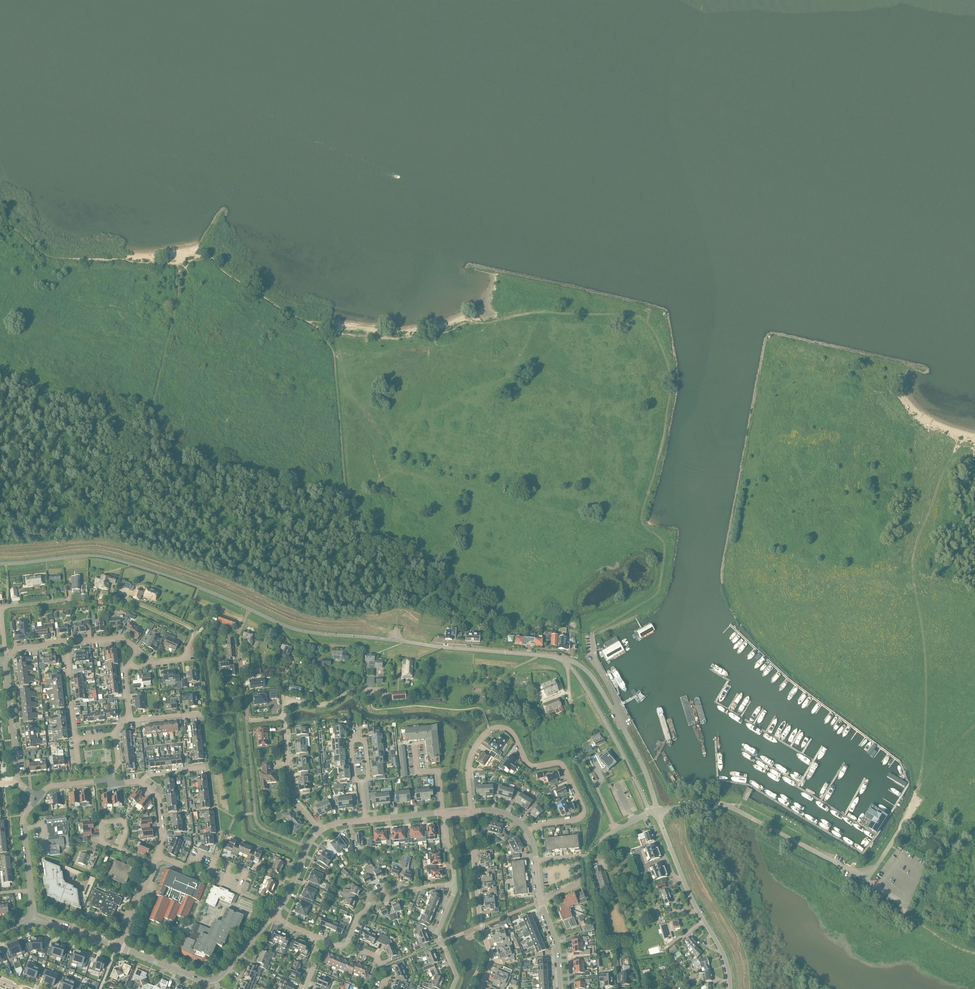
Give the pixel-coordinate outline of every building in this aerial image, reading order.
[(102,575),(101,579),(97,578),(95,583),(100,585),(99,587),(108,589),(109,584),(110,584),(110,583),(115,584),(116,579),(102,575)] [(43,585),(43,576),(25,578),(26,585),(31,585),(31,586),(43,585)] [(80,576),(76,576),(72,576),(72,588),(72,590),(74,590),(74,593),(80,593),(80,581),(80,576)] [(143,591),(142,592),(137,590),(134,599),(139,601),(142,595),(145,596),(144,596),(156,600),(159,593),(147,588),(146,592),(145,591),(143,591)] [(105,631),(104,626),(104,620),(95,621),(95,615),(92,615),(92,624),(95,624),(96,632),(101,632),(101,631),(105,631)] [(124,623),(123,619),(123,615),(119,616),(120,618),(110,619),(111,627),(121,626),(121,624),(124,623)] [(220,615),(218,622),(216,626),(225,629),(227,625),(230,626),(235,628),(237,621),(220,615)] [(21,632),(20,632),(15,633),(16,641),(30,639),(27,620),(20,621),(21,632)] [(90,628),(89,623),(89,621),(85,621),(85,623),(74,625),(75,633),(86,632),(86,628),(90,628)] [(132,622),(130,623),(127,627),(130,630),(128,632),(137,640),(143,633),(134,626),(135,624),(132,622)] [(71,629),(70,624),(70,623),(66,624),(66,626),(58,627),(59,634),(68,633),(68,629),(71,629)] [(32,633),(36,632),(36,636),(48,635),(48,632),(53,632),(52,625),(47,625),(47,627),(36,628),(35,625),(31,625),(32,633)] [(559,628),(558,644),(558,649),(569,650),(570,642),(567,642),(567,638),(564,638),(564,636),(563,636),(563,633),(566,633),(567,628),(559,628)] [(446,631),(446,635),(445,640),(452,640),(452,637),(456,637),(456,631),(456,629),(446,629),(446,631)] [(243,638),(248,640),(247,644),(252,646),(254,640),(252,639),(254,634),(245,630),(243,638)] [(471,631),(471,633),(466,633),(466,641),(480,642),(480,635),(477,634),(478,631),(471,631)] [(168,639),(165,646),(175,650),(178,643),(171,640),(173,636),(166,633),(165,637),(168,639)] [(508,636),(508,637),(507,642),(515,643),(515,645),(523,646),(523,640),(523,638),(526,638),(526,637),(523,637),(523,635),(522,634),(515,633),(514,635),(514,636),(508,636)] [(548,633),(548,635),(546,635),(546,641),(551,641),(551,646),(558,647),(559,636),(552,635),(551,633),(548,633)] [(523,640),(523,646),(536,646),(537,638),(535,638),(535,634),(528,634),(528,637),(526,637),(526,638),(523,638),(523,640)] [(148,635),(146,639),(143,642),(148,646),(147,647),(155,651),(161,639),(158,637),(157,639),(154,637),(148,635)] [(233,639),(227,640),(228,648),(227,648),(227,655),(226,655),(226,660),(232,660),(232,658),(235,657),(233,639)] [(619,642),(603,651),(602,651),(607,660),(615,656),(616,658),(626,653),(619,642)] [(290,653),(291,651),(293,647),(283,643),(281,649),(286,651),(285,653),(283,652),(281,658),(291,662),(293,656),(288,654),(289,652),(290,653)] [(104,648),(104,653),(104,656),(117,655),(116,650),(115,650),(115,647),(104,648)] [(349,657),(346,657),(347,649),(333,649),(333,656),(343,657),(343,660),(349,660),(349,657)] [(88,650),(82,651),(83,661),(89,660),(89,664),(92,663),(91,655),(88,655),(88,650)] [(58,654),(49,655),(50,665),(60,664),(58,654)] [(50,665),(49,655),(42,656),(43,661),(40,661),(41,669),(44,669),(45,668),(46,667),(46,666),(46,665),(50,665)] [(366,655),(365,661),(369,661),(369,664),(371,666),(375,666),(375,668),(382,668),(383,661),(375,661),(375,655),(366,655)] [(413,661),(403,661),(402,678),(412,678),(413,661)] [(225,670),(227,670),(227,677),(236,676),(235,667),(230,667),(230,663),(220,664),(221,668),(223,668),(224,669),(225,670)] [(187,673),(188,678),(188,682),(197,681),(196,672),(198,672),(197,666),(190,667),(191,673),(187,673)] [(74,676),(75,681),(84,680),(84,677),(88,676),(87,671),(84,672),(80,672),(80,675),(74,676)] [(163,672),(164,677),(164,681),(176,679),(176,681),(180,681),(180,679),(179,674),(175,674),(175,671),(163,672)] [(47,680),(47,683),(61,681),(61,676),(58,676),(58,673),(53,674),(51,674),(49,674),(50,677),(52,677),(52,680),(47,680)] [(151,682),(151,679),(150,674),(139,675),(139,676),(138,676),(138,681),(133,681),(134,689),(144,688),(143,682),(151,682)] [(263,679),(249,681),(250,689),(265,687),(263,679)] [(550,682),(542,685),(546,696),(558,691),(554,681),(551,683),(550,682)] [(145,693),(142,694),(138,694),(138,698),(135,699),(136,711),(145,710),(145,705),(144,698),(146,698),(145,693)] [(182,694),(182,695),(182,700),(188,699),(189,707),(198,706),(197,695),(189,695),(189,693),(182,694)] [(257,697),(253,698),(254,706),(267,705),(266,696),(265,696),(265,694),(257,695),(257,697)] [(165,702),(165,705),(166,710),(177,708),(176,705),(180,704),(179,698),(170,699),(170,701),(165,702)] [(546,713),(554,710),(556,714),(558,714),(560,713),(564,711),(562,706),(561,706),(558,699),(543,705),(546,713)] [(109,710),(110,718),(116,718),(115,714),(118,714),(117,705),(114,706),(112,709),(112,710),(109,710)] [(191,727),(191,732),(200,731),(200,726),(198,726),(197,723),(191,724),(191,727)] [(333,728),(332,728),(333,734),(345,733),(345,727),(343,727),(343,724),(333,725),(333,728)] [(371,730),(368,730),(369,737),(372,736),(381,735),(380,729),(376,729),(376,727),(371,727),(371,730)] [(400,731),(402,743),(425,740),(424,739),(425,739),(427,740),(427,741),(426,741),(428,764),(440,763),(439,756),(441,756),(440,751),(438,751),(438,745),(439,745),(439,737),(437,737),(437,732),(432,733),(431,728),(428,728),(426,729),(426,727),(418,728),(418,729),(413,730),(413,728),(403,729),(403,731),(400,731)] [(300,729),(296,729),(297,736),(300,735),(300,738),(305,738),(309,738),(308,728),(302,729),(301,728),(300,728),(300,729)] [(267,740),(268,740),(268,729),(258,729),(259,746),(267,745),(267,740)] [(592,744),(594,743),(596,747),(605,743),(602,738),(601,739),(599,734),(591,738),(589,739),(592,744)] [(493,752),(497,755),(500,757),(502,754),(499,751),(507,740),(501,736),(496,742),(492,740),(489,745),(495,749),(493,752)] [(305,738),(300,738),(298,738),(298,742),(295,742),(296,748),(308,747),(306,747),(305,738)] [(308,747),(296,748),(296,754),(299,754),(300,757),(309,756),(308,747)] [(497,755),(493,752),(491,751),(489,755),(484,752),(477,761),(484,766),(491,757),(494,759),(497,755)] [(605,753),(596,758),(602,770),(605,768),(608,772),(611,769),(615,766),(616,764),(613,761),(614,760),(609,751),(605,753)] [(204,760),(203,754),(194,755),(194,761),(194,764),(203,763),(203,760),(204,760)] [(309,756),(300,757),(300,760),(297,760),(297,766),(310,765),(309,759),(307,759),(307,756),(309,756)] [(511,769),(515,772),(518,767),(514,764),(517,761),(510,756),(504,764),(502,762),(498,767),(503,771),(505,768),(509,771),(511,769)] [(150,768),(155,767),(154,758),(149,759),(146,759),(146,766),(149,766),(150,768)] [(30,772),(36,771),(35,762),(30,763),(29,761),(26,761),(27,769),(30,769),(30,772)] [(263,773),(260,773),(261,790),(267,789),(266,782),(277,782),(276,771),(270,772),(270,769),(271,769),(270,762),(262,762),(263,773)] [(310,765),(297,766),(298,773),(301,772),(301,775),(308,775),(308,766),(310,766),(310,765)] [(383,775),(383,770),(372,771),(373,777),(376,777),(377,780),(385,779),(385,775),(383,775)] [(537,779),(546,777),(550,787),(556,784),(555,780),(560,778),(557,771),(551,774),(550,773),(543,774),(543,773),(536,774),(537,779)] [(339,774),(340,784),(347,783),(347,780),(350,779),(349,773),(339,774)] [(907,783),(889,773),(887,777),(905,787),(907,783)] [(310,774),(308,775),(301,775),(302,778),(299,779),(299,785),(311,784),(310,774)] [(493,793),(496,792),(497,786),(497,784),(495,783),(494,785),(494,786),(486,786),(486,796),(493,796),(493,793)] [(498,797),(504,799),(508,787),(507,787),(507,789),(499,787),(500,784),(497,783),(497,786),(496,792),(499,793),(498,797)] [(311,784),(299,785),(300,791),(303,791),(303,794),(310,793),(309,784),(311,784)] [(486,786),(479,786),(479,789),(477,790),(477,793),(479,793),(479,796),(486,796),(486,786)] [(555,786),(549,789),(551,792),(554,791),(557,797),(567,793),(566,791),(567,790),(566,787),(565,788),(564,786),(557,789),(555,786)] [(512,797),(515,798),(518,792),(514,791),(514,789),(508,787),(504,799),(511,800),(512,797)] [(423,800),(422,788),(415,789),(416,791),(412,791),(413,798),(416,797),(417,801),(423,800)] [(429,793),(429,789),(423,790),(422,788),(423,800),(430,800),(430,796),(432,796),(432,792),(429,793)] [(131,795),(128,799),(131,802),(133,800),(137,804),(142,797),(140,796),(142,794),(137,790),(132,795),(131,795)] [(392,791),(393,800),(396,799),(396,803),(403,802),(402,790),(402,792),(392,793),(392,791)] [(413,798),(412,791),(409,792),(409,790),(402,790),(403,802),(410,802),(410,798),(413,798)] [(393,800),(392,791),(382,792),(383,804),(390,804),(389,800),(393,800)] [(82,795),(79,796),(80,803),(86,803),(86,806),(91,805),(90,799),(89,799),(88,792),(82,793),(82,795)] [(383,804),(382,792),(371,793),(372,802),(376,801),(376,805),(383,804)] [(516,803),(521,806),(528,796),(522,792),(521,794),(518,792),(515,798),(518,800),(516,803)] [(80,803),(79,796),(76,796),(76,793),(70,794),(70,801),(69,801),(70,807),(74,807),(74,804),(80,803)] [(115,797),(112,797),(113,804),(119,804),(119,807),(124,806),(123,801),(122,801),(121,793),(115,794),(115,797)] [(64,805),(63,802),(63,797),(60,798),(59,795),(53,796),(54,803),(52,803),(53,809),(58,809),(57,806),(64,805)] [(113,804),(112,797),(109,797),(109,795),(102,796),(103,803),(102,803),(102,809),(107,808),(107,805),(113,804)] [(344,796),(346,808),(352,807),(352,804),(356,803),(355,795),(344,796)] [(333,799),(334,806),(338,805),(339,809),(346,808),(344,796),(338,797),(338,799),(333,799)] [(529,807),(532,809),(536,804),(538,802),(528,796),(521,806),(527,810),(529,807)] [(142,797),(137,804),(143,808),(141,810),(144,813),(148,808),(147,807),(152,802),(146,798),(145,800),(142,797)] [(321,802),(325,813),(332,811),(330,807),(334,806),(333,799),(328,801),(327,799),(321,802)] [(563,807),(562,807),(565,814),(571,811),(571,812),(574,811),(574,810),(575,809),(572,803),(568,804),(568,803),(567,799),(560,802),(563,807)] [(325,813),(321,802),(320,802),(321,804),(312,808),(314,814),(318,813),(319,816),(325,813)] [(536,804),(532,809),(534,811),(531,813),(536,819),(545,811),(540,806),(539,807),(536,804)] [(861,824),(876,833),(887,816),(872,807),(861,824)] [(304,825),(294,814),(293,815),(291,812),(286,816),(293,825),(289,828),(294,834),(304,825)] [(66,816),(47,819),(48,834),(49,834),(50,838),(49,838),(50,850),(51,856),(60,854),(60,849),(62,851),(64,848),(65,848),(65,847),(69,847),(68,836),(68,832),(69,831),(68,822),(66,821),(66,816)] [(144,817),(139,818),(138,818),(138,822),(141,822),(142,828),(150,827),(149,824),(152,824),(151,818),(144,819),(144,817)] [(83,830),(84,833),(84,836),(92,835),(91,829),(94,828),(93,822),(86,823),(86,821),(79,822),(80,831),(83,830)] [(494,833),(496,824),(490,822),(490,823),(486,824),(486,826),(478,827),(479,835),(486,834),(485,830),(488,830),(487,831),(494,833)] [(496,824),(494,833),(500,835),(500,833),(501,834),(505,829),(502,827),(503,825),(496,824)] [(428,834),(425,834),(426,842),(426,840),(432,840),(431,837),(435,836),(434,826),(433,826),(433,825),(429,825),(429,827),(428,827),(428,834)] [(420,826),(416,827),(416,828),(417,838),(417,843),(426,842),(425,834),(422,834),(422,828),(420,828),(420,826)] [(150,827),(142,828),(142,834),(139,834),(140,839),(146,839),(146,837),(153,837),(153,830),(150,830),(150,827)] [(175,836),(181,836),(181,833),(181,832),(183,832),(182,827),(173,828),(174,833),(175,833),(175,836)] [(417,838),(416,828),(416,827),(411,827),(411,829),(410,829),(410,835),(407,836),(408,844),(412,843),(411,842),(414,841),(413,838),(417,838)] [(402,828),(398,829),(398,830),(399,843),(405,842),(405,844),(408,844),(407,836),(404,836),(404,829),(402,830),(402,828)] [(399,843),(398,830),(398,829),(393,829),(393,830),(392,831),(393,837),(390,838),(390,845),(394,845),(393,841),(399,840),(399,843)] [(381,842),(380,832),(380,830),(375,831),(375,832),(374,832),(375,839),(372,839),(372,841),(369,841),(369,844),(372,844),(372,847),(376,847),(375,842),(381,842)] [(384,830),(380,830),(380,832),(381,842),(387,841),(387,846),(390,845),(390,838),(387,838),(386,831),(384,831),(384,830)] [(651,832),(643,834),(640,836),(643,845),(654,841),(651,832)] [(190,842),(191,838),(184,837),(185,834),(182,833),(180,840),(190,842)] [(363,846),(363,842),(362,834),(355,834),(356,847),(363,846)] [(502,846),(507,840),(510,837),(507,834),(502,840),(500,843),(502,846)] [(513,835),(509,839),(509,840),(510,841),(508,842),(511,847),(520,843),(517,837),(515,838),(513,835)] [(171,843),(180,847),(182,842),(180,841),(180,840),(181,836),(175,836),(174,839),(173,838),(171,843)] [(579,851),(578,839),(574,840),(574,838),(573,836),(569,837),(571,849),(574,849),(574,851),(579,851)] [(559,852),(563,852),(561,837),(553,838),(553,840),(554,851),(559,850),(559,852)] [(569,837),(561,837),(563,852),(567,851),(567,849),(571,849),(569,837)] [(339,838),(337,839),(336,839),(334,841),(341,850),(343,849),(344,849),(346,848),(346,847),(346,846),(348,844),(343,838),(341,840),(339,838)] [(554,851),(553,840),(553,838),(549,839),(549,841),(549,842),(545,843),(546,854),(551,853),(551,851),(554,851)] [(229,845),(226,844),(224,849),(231,853),(230,855),(233,856),(237,847),(235,847),(237,842),(231,839),(229,845)] [(148,853),(151,847),(144,844),(145,843),(139,841),(137,845),(140,846),(138,852),(145,855),(146,852),(148,853)] [(332,842),(332,843),(331,845),(332,846),(328,849),(335,855),(337,853),(338,854),(339,854),(340,853),(341,851),(340,851),(341,850),(334,841),(332,842)] [(169,849),(178,852),(180,847),(171,843),(169,849)] [(523,848),(520,843),(511,847),(514,853),(516,852),(516,853),(517,853),(522,853),(522,849),(523,848)] [(237,847),(233,856),(237,857),(239,852),(243,854),(246,846),(241,844),(239,848),(237,847)] [(647,863),(660,859),(655,845),(642,849),(647,863)] [(246,846),(243,854),(248,856),(246,861),(249,862),(252,854),(250,853),(252,848),(246,846)] [(178,852),(169,849),(167,854),(175,857),(178,852)] [(335,855),(328,849),(326,853),(324,852),(323,854),(322,854),(320,856),(330,862),(331,861),(333,861),(334,859),(333,858),(335,855)] [(252,854),(249,862),(247,867),(250,868),(253,862),(257,864),(258,863),(259,861),(263,852),(257,850),(255,855),(252,854)] [(479,856),(480,862),(490,861),(490,855),(493,854),(492,850),(490,850),(485,850),(485,853),(484,854),(484,855),(479,856)] [(433,851),(428,851),(425,851),(425,855),(430,854),(430,860),(442,859),(441,854),(440,854),(440,853),(433,854),(433,851)] [(84,854),(81,853),(79,857),(80,858),(78,863),(86,866),(87,863),(94,866),(99,854),(94,852),(93,855),(85,852),(84,854)] [(2,865),(10,864),(10,858),(5,858),(4,856),(0,856),(0,862),(0,865),(2,865)] [(274,856),(273,859),(275,860),(273,865),(283,869),(285,864),(279,861),(280,859),(274,856)] [(329,864),(330,862),(320,856),(319,858),(319,859),(318,861),(320,862),(318,865),(322,868),(325,870),(327,867),(328,867),(329,867),(330,865),(330,864),(329,864)] [(406,863),(401,875),(404,876),(405,877),(404,879),(409,881),(412,882),(412,877),(411,877),(413,872),(409,871),(409,864),(411,858),(408,857),(406,863)] [(441,865),(441,863),(442,863),(442,859),(430,860),(431,865),(426,866),(427,869),(434,868),(434,865),(441,865)] [(107,878),(126,885),(133,868),(114,860),(107,878)] [(382,872),(382,867),(379,868),(376,870),(371,865),(369,860),(366,861),(368,866),(373,878),(376,877),(377,877),(378,879),(383,876),(382,872)] [(45,865),(43,865),(44,868),(44,869),(45,879),(44,879),(44,880),(44,879),(47,879),(48,886),(45,886),(45,885),(45,886),(46,886),(48,896),(57,900),(56,901),(57,902),(57,901),(58,899),(64,901),(63,904),(63,903),(62,904),(63,904),(64,903),(69,905),(70,905),(73,904),(71,891),(72,890),(73,890),(72,890),(72,888),(73,889),(73,888),(64,885),(65,884),(64,882),(63,883),(62,878),(62,874),(61,874),(60,874),(59,867),(45,861),(45,862),(46,862),(45,865)] [(395,865),(392,864),(392,870),(393,870),(391,874),(396,876),(397,874),(398,874),(401,875),(406,863),(402,861),(398,867),(395,866),(395,865)] [(490,861),(480,862),(480,868),(485,867),(486,869),(487,869),(487,871),(495,871),(497,870),(497,867),(494,867),(494,866),(491,866),(490,861)] [(524,870),(524,868),(524,866),(526,866),(526,861),(515,862),(515,866),(513,866),(512,867),(512,871),(524,870)] [(667,877),(664,868),(662,863),(649,868),(654,882),(667,877)] [(281,874),(283,869),(273,865),(271,870),(269,869),(267,872),(273,875),(274,872),(281,874)] [(63,869),(82,877),(84,874),(64,866),(63,869)] [(370,880),(373,878),(368,866),(365,867),(366,874),(362,876),(362,875),(359,876),(363,881),(363,880),(365,884),(370,882),(370,880)] [(160,885),(195,899),(199,901),(205,886),(197,882),(184,877),(185,873),(171,867),(170,871),(166,870),(160,885)] [(600,867),(593,869),(595,875),(596,875),(601,889),(605,887),(606,888),(607,887),(609,886),(605,872),(602,873),(600,867)] [(442,872),(441,871),(435,871),(434,868),(427,869),(427,873),(428,872),(429,875),(432,874),(432,878),(435,878),(435,879),(439,879),(439,877),(442,877),(442,876),(443,876),(443,872),(442,872)] [(311,874),(310,876),(321,881),(321,879),(322,879),(323,879),(324,877),(323,876),(324,872),(316,869),(315,872),(313,871),(312,873),(311,874)] [(524,870),(512,871),(513,879),(525,878),(524,870)] [(481,876),(482,883),(493,881),(492,876),(495,875),(495,871),(487,871),(487,874),(486,874),(486,876),(481,876)] [(12,876),(3,877),(1,878),(2,888),(10,887),(10,883),(12,883),(12,876)] [(267,880),(265,885),(274,889),(277,884),(270,881),(272,878),(266,876),(265,879),(267,880)] [(320,882),(321,881),(310,876),(309,878),(309,879),(309,881),(311,882),(310,885),(317,888),(319,885),(319,886),(320,885),(321,883),(321,882),(320,882)] [(84,892),(79,893),(81,908),(83,909),(96,879),(91,877),(90,878),(84,892)] [(525,878),(513,879),(514,887),(526,886),(525,878)] [(627,885),(628,891),(638,889),(636,883),(636,880),(628,881),(629,885),(627,885)] [(493,881),(482,883),(483,889),(488,888),(488,890),(489,890),(489,892),(497,892),(496,887),(493,887),(493,881)] [(664,883),(656,886),(658,890),(658,891),(660,897),(661,899),(663,898),(670,896),(668,890),(667,890),(665,891),(664,891),(664,889),(666,888),(664,883)] [(342,893),(355,898),(356,895),(357,894),(358,895),(360,890),(356,888),(357,887),(352,884),(351,886),(352,887),(350,890),(343,889),(342,893)] [(186,919),(195,899),(160,885),(159,887),(160,888),(160,889),(159,892),(158,892),(156,893),(155,895),(159,897),(149,920),(161,924),(164,918),(174,922),(176,915),(177,915),(186,919)] [(262,885),(259,892),(259,894),(266,897),(268,892),(272,894),(274,889),(265,885),(265,886),(262,885)] [(304,890),(303,892),(314,896),(315,895),(317,895),(317,893),(317,892),(316,891),(317,888),(310,885),(308,888),(306,887),(305,889),(304,890)] [(209,894),(205,903),(215,907),(219,898),(231,904),(232,902),(235,895),(228,892),(228,891),(229,891),(220,887),(219,888),(213,886),(210,892),(209,894)] [(518,891),(518,895),(529,894),(529,889),(526,889),(526,886),(514,887),(514,891),(516,891),(518,891)] [(101,908),(102,908),(107,895),(95,889),(92,896),(94,896),(90,904),(90,905),(91,906),(100,910),(101,908)] [(102,913),(103,914),(112,918),(117,905),(119,906),(122,900),(122,899),(121,898),(116,896),(117,894),(109,891),(108,895),(107,895),(102,908),(103,909),(102,912),(102,913)] [(349,907),(348,907),(353,910),(354,908),(353,908),(355,903),(353,902),(353,901),(355,898),(342,893),(339,891),(338,894),(346,900),(345,905),(349,906),(349,907)] [(314,898),(314,896),(303,892),(303,894),(303,895),(302,897),(304,898),(303,901),(311,904),(315,906),(316,903),(314,902),(314,901),(315,899),(314,898)] [(431,892),(430,895),(432,896),(430,900),(438,904),(440,899),(441,896),(431,892)] [(483,897),(484,903),(495,902),(494,897),(497,896),(497,892),(489,892),(490,895),(488,895),(489,897),(483,897)] [(587,902),(585,896),(583,892),(574,895),(574,894),(571,895),(565,898),(566,900),(562,902),(564,906),(560,908),(561,912),(559,913),(562,922),(563,922),(567,930),(577,926),(572,914),(571,915),(570,912),(571,912),(570,909),(573,908),(572,906),(575,905),(575,907),(587,902)] [(665,905),(669,904),(672,903),(670,896),(663,898),(665,905)] [(8,905),(1,906),(2,915),(9,914),(8,908),(11,908),(10,900),(7,901),(8,905)] [(436,909),(438,904),(430,900),(427,906),(436,909)] [(298,905),(297,908),(308,912),(308,911),(309,911),(310,910),(311,909),(310,907),(311,904),(303,901),(302,904),(300,903),(299,905),(298,905)] [(393,907),(390,908),(395,921),(398,919),(397,912),(401,911),(400,906),(400,901),(397,902),(397,903),(393,905),(393,906),(393,907)] [(495,908),(495,902),(484,903),(485,910),(490,909),(490,911),(491,910),(491,913),(499,913),(499,908),(495,908)] [(434,914),(436,909),(427,906),(425,911),(434,914)] [(308,912),(297,908),(296,910),(296,911),(296,913),(298,914),(296,917),(304,920),(306,917),(307,917),(308,915),(308,914),(307,914),(308,912)] [(377,910),(380,915),(381,914),(383,918),(387,917),(391,922),(395,921),(390,908),(386,910),(385,910),(385,908),(380,910),(379,909),(377,910)] [(188,936),(183,938),(179,948),(181,953),(191,958),(193,957),(194,959),(202,962),(207,960),(208,957),(211,958),(216,945),(222,947),(223,944),(225,944),(230,931),(236,933),(237,930),(238,930),(244,916),(237,913),(236,914),(233,913),(234,912),(227,909),(221,922),(215,920),(214,923),(213,923),(210,930),(200,926),(194,923),(188,936)] [(423,916),(431,919),(434,914),(425,911),(424,910),(422,915),(423,916)] [(371,913),(369,918),(372,919),(371,921),(375,923),(377,916),(374,915),(371,913)] [(320,925),(325,927),(328,919),(325,918),(326,916),(321,914),(318,921),(321,922),(320,925)] [(519,916),(521,920),(523,919),(524,922),(518,924),(519,926),(533,920),(532,919),(533,918),(532,914),(527,917),(525,914),(519,916)] [(429,924),(431,919),(423,916),(421,921),(420,920),(418,923),(424,926),(425,923),(429,924)] [(333,922),(328,919),(325,927),(330,929),(333,922)] [(533,920),(519,926),(520,928),(525,926),(527,929),(536,925),(535,921),(534,922),(533,920)] [(671,923),(660,926),(664,940),(672,938),(670,931),(673,930),(677,929),(680,928),(678,921),(677,921),(675,921),(671,923)] [(330,929),(336,931),(339,924),(333,922),(330,929)] [(340,922),(339,924),(336,931),(341,934),(342,930),(345,932),(348,925),(343,923),(340,922)] [(414,928),(419,940),(427,937),(427,935),(428,935),(427,932),(426,932),(426,931),(425,931),(423,932),(422,931),(424,927),(416,923),(415,925),(413,924),(411,927),(414,928)] [(507,933),(506,928),(505,928),(504,925),(491,929),(493,934),(492,934),(493,938),(507,933)] [(523,936),(537,930),(536,929),(538,928),(536,925),(527,929),(528,932),(523,934),(523,936)] [(362,940),(368,943),(372,933),(369,932),(370,930),(369,929),(364,927),(362,934),(365,935),(362,940)] [(278,943),(282,933),(276,930),(274,936),(271,935),(268,942),(273,944),(274,941),(278,943)] [(531,939),(540,935),(539,931),(538,932),(537,930),(523,936),(524,938),(530,936),(531,939)] [(287,935),(282,933),(278,943),(281,944),(280,947),(285,949),(288,942),(285,941),(287,935)] [(379,936),(372,933),(368,943),(373,945),(376,939),(380,941),(379,941),(383,943),(385,936),(382,935),(381,934),(380,935),(379,936)] [(509,939),(507,933),(493,938),(494,942),(495,941),(497,946),(509,942),(508,939),(509,939)] [(528,946),(541,940),(541,939),(542,938),(540,935),(531,939),(532,942),(527,944),(528,946)] [(389,937),(385,936),(383,943),(386,944),(386,942),(388,943),(389,946),(384,948),(386,953),(396,949),(393,944),(392,944),(391,940),(388,939),(389,937)] [(428,938),(427,937),(419,940),(420,943),(414,948),(415,951),(427,947),(425,944),(429,942),(430,941),(430,940),(429,937),(428,938)] [(572,941),(572,947),(582,946),(582,942),(587,942),(587,940),(589,940),(589,937),(587,937),(583,937),(578,937),(578,940),(572,941)] [(689,947),(687,949),(688,949),(690,948),(692,950),(696,947),(698,945),(691,937),(685,942),(688,946),(688,947),(689,947)] [(29,943),(26,944),(29,952),(31,951),(31,950),(36,950),(36,953),(37,953),(37,939),(31,939),(31,943),(29,943)] [(37,939),(37,953),(42,953),(44,954),(46,948),(42,946),(42,940),(37,939)] [(298,951),(302,941),(296,939),(294,945),(291,944),(289,950),(294,952),(295,949),(298,951)] [(535,949),(544,945),(543,941),(542,942),(541,940),(528,946),(528,948),(534,946),(535,949)] [(308,944),(302,941),(298,951),(302,952),(301,955),(306,957),(308,951),(305,950),(308,944)] [(18,942),(13,944),(17,956),(25,953),(23,947),(20,948),(18,942)] [(497,951),(498,955),(513,951),(511,945),(510,945),(509,942),(497,946),(498,951),(497,951)] [(10,952),(7,953),(9,959),(17,956),(13,944),(8,946),(10,952)] [(50,949),(48,955),(51,956),(52,955),(57,957),(60,946),(55,944),(53,950),(50,949)] [(546,948),(544,945),(535,949),(536,951),(534,952),(535,954),(535,956),(543,956),(543,951),(545,950),(545,949),(546,948)] [(60,946),(57,957),(62,958),(61,960),(64,961),(67,954),(64,953),(66,947),(60,946)] [(583,950),(582,946),(572,947),(573,953),(579,952),(579,955),(590,955),(590,954),(592,954),(592,952),(590,952),(590,950),(583,950)] [(692,959),(693,958),(694,960),(696,958),(698,956),(702,953),(696,947),(692,950),(690,948),(688,949),(692,954),(690,957),(692,959)] [(396,949),(386,953),(389,959),(394,957),(395,960),(402,957),(400,952),(399,952),(398,951),(397,952),(396,949)] [(428,950),(417,955),(418,958),(426,957),(427,960),(436,957),(435,956),(436,955),(435,952),(434,952),(433,952),(433,951),(429,953),(428,950)] [(71,956),(69,962),(77,965),(81,953),(76,951),(74,957),(71,956)] [(260,958),(269,962),(271,958),(273,958),(275,954),(269,951),(268,954),(262,952),(260,958)] [(513,951),(498,955),(500,959),(501,958),(502,964),(507,962),(514,960),(513,956),(515,956),(513,951)] [(81,953),(77,965),(78,964),(83,966),(82,967),(85,968),(87,961),(85,960),(87,954),(81,953)] [(321,964),(324,965),(325,963),(332,966),(336,956),(329,953),(326,959),(323,958),(321,964)] [(336,956),(332,966),(338,969),(342,959),(336,956)] [(436,958),(436,957),(427,960),(428,963),(422,968),(423,972),(430,969),(435,967),(435,966),(435,967),(434,964),(438,962),(438,961),(438,960),(437,958),(436,958)] [(543,957),(538,958),(535,958),(536,963),(538,963),(538,966),(548,966),(548,962),(547,962),(547,960),(543,960),(543,957)] [(94,963),(92,970),(100,973),(101,968),(103,969),(105,963),(104,962),(104,960),(99,958),(96,964),(94,963)] [(262,968),(263,969),(268,971),(270,966),(268,965),(269,962),(260,958),(257,963),(263,965),(262,968)] [(588,963),(588,961),(590,960),(590,958),(588,958),(579,958),(580,961),(573,962),(574,968),(584,967),(584,963),(588,963)] [(706,958),(701,960),(698,961),(693,964),(694,968),(699,966),(700,969),(703,968),(705,972),(710,970),(708,966),(709,966),(706,958)] [(342,959),(338,969),(345,971),(349,962),(342,959)] [(405,966),(405,965),(403,961),(397,963),(398,966),(393,968),(395,974),(404,970),(403,967),(405,967),(405,966)] [(295,980),(296,977),(299,978),(302,972),(299,970),(301,965),(295,962),(293,968),(292,968),(290,974),(290,975),(289,977),(295,980)] [(356,965),(349,962),(345,971),(352,974),(353,972),(356,965)] [(353,972),(360,975),(364,966),(356,963),(356,965),(353,972)] [(29,964),(25,975),(31,977),(35,966),(29,964)] [(127,976),(129,972),(131,967),(124,964),(123,968),(117,971),(113,970),(110,977),(117,980),(119,976),(124,974),(127,976)] [(35,966),(31,977),(36,979),(41,969),(35,966)] [(247,972),(259,977),(261,973),(263,969),(262,968),(257,966),(255,968),(250,966),(247,972)] [(370,968),(364,966),(360,975),(366,978),(365,980),(368,981),(370,976),(368,974),(370,968)] [(584,971),(584,967),(574,968),(574,974),(580,973),(580,976),(589,976),(591,975),(591,973),(589,973),(589,971),(584,971)] [(618,975),(618,976),(618,981),(621,980),(621,987),(625,986),(625,985),(630,985),(630,980),(635,980),(634,975),(629,975),(629,971),(629,967),(625,968),(625,973),(620,973),(621,975),(618,975)] [(433,981),(441,984),(442,983),(443,983),(444,981),(444,980),(444,979),(443,979),(444,979),(438,977),(439,976),(435,968),(431,970),(429,970),(432,977),(434,978),(433,981)] [(495,976),(509,982),(511,977),(510,976),(511,973),(504,970),(499,968),(497,973),(496,973),(495,976)] [(151,985),(148,984),(145,978),(147,974),(137,969),(132,980),(134,980),(137,979),(141,981),(143,986),(141,988),(149,988),(151,985)] [(406,975),(404,970),(395,974),(397,979),(402,977),(403,980),(403,981),(401,981),(400,984),(407,987),(409,984),(406,983),(407,980),(405,976),(406,975)] [(47,971),(43,982),(48,984),(53,974),(47,971)] [(256,985),(258,981),(259,977),(247,972),(245,977),(251,980),(250,982),(256,985)] [(704,974),(702,974),(703,982),(712,981),(711,972),(704,973),(704,974)] [(612,986),(612,981),(611,975),(605,975),(604,973),(599,974),(599,982),(603,981),(605,983),(605,987),(612,986)] [(53,974),(48,984),(54,987),(58,976),(53,974)] [(502,988),(504,988),(505,987),(506,987),(509,982),(495,976),(493,980),(494,980),(492,985),(502,988)] [(295,987),(287,983),(288,980),(282,977),(280,983),(284,985),(283,988),(294,988),(295,987)] [(322,988),(329,988),(331,984),(328,983),(329,981),(320,977),(317,984),(324,986),(322,988)] [(61,988),(67,988),(70,981),(65,979),(61,988)] [(586,980),(581,980),(581,983),(575,983),(575,988),(583,988),(585,988),(585,985),(590,984),(590,982),(591,982),(591,980),(589,980),(589,979),(586,980)] [(149,988),(171,988),(167,987),(169,982),(162,980),(160,984),(154,986),(151,985),(149,988)] [(67,988),(74,988),(76,983),(70,981),(67,988)] [(441,984),(433,981),(432,984),(424,983),(422,986),(429,988),(435,988),(438,988),(441,988),(442,986),(441,985),(441,984)]
